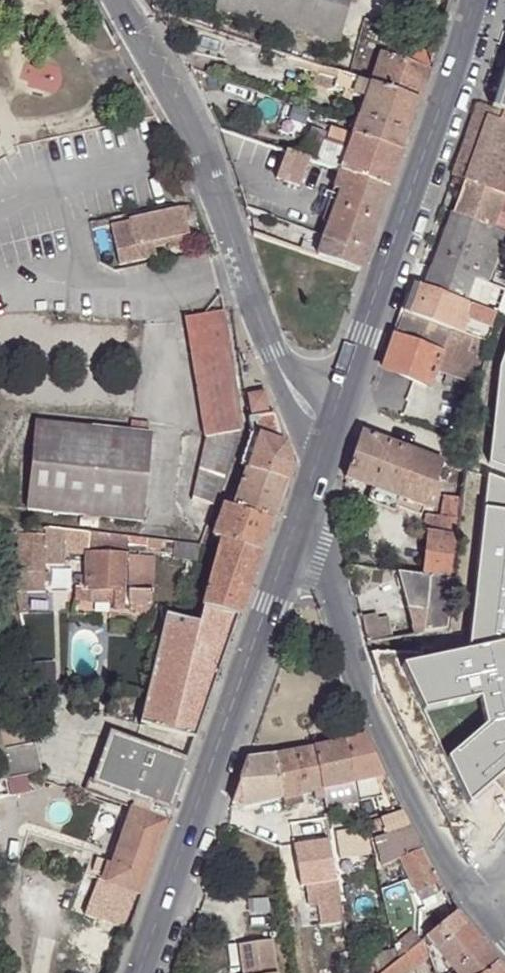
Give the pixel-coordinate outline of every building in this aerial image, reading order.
[(214,6),(335,39),(347,0),(216,0),(214,6)] [(379,53),(369,84),(416,100),(432,55),(406,47),(401,60),(379,53)] [(362,82),(336,72),(330,90),(356,98),(360,88),(362,82)] [(495,106),(504,109),(504,77),(495,106)] [(416,100),(369,84),(366,91),(363,100),(350,134),(399,152),(416,100)] [(360,88),(356,98),(363,100),(366,91),(360,88)] [(477,100),(464,140),(475,144),(489,104),(477,100)] [(495,106),(489,104),(475,144),(504,154),(504,109),(495,106)] [(399,152),(350,134),(328,126),(324,138),(308,132),(300,156),(387,188),(399,152)] [(464,140),(452,173),(463,177),(475,144),(464,140)] [(284,151),(266,144),(260,160),(277,167),(284,151)] [(504,191),(504,154),(475,144),(463,177),(504,191)] [(387,188),(300,156),(293,154),(284,151),(277,167),(274,175),(319,192),(325,179),(341,185),(322,235),(366,251),(387,188)] [(451,210),(494,225),(504,193),(504,191),(463,177),(451,210)] [(432,265),(477,278),(479,272),(490,276),(504,235),(504,229),(494,225),(451,210),(432,265)] [(187,238),(182,212),(109,227),(118,267),(139,263),(136,248),(153,245),(187,238)] [(366,251),(322,235),(319,244),(294,236),(294,234),(268,225),(264,237),(359,271),(366,251)] [(189,248),(187,238),(153,245),(154,250),(166,247),(168,252),(189,248)] [(139,263),(155,259),(154,250),(153,245),(136,248),(139,263)] [(432,265),(424,286),(463,300),(463,297),(469,299),(477,278),(432,265)] [(479,272),(477,278),(488,282),(490,276),(479,272)] [(463,300),(424,286),(414,282),(404,310),(452,326),(463,300)] [(404,310),(384,367),(431,384),(436,370),(444,351),(448,338),(459,341),(459,345),(484,354),(484,353),(487,338),(452,326),(404,310)] [(188,497),(214,508),(242,431),(225,312),(196,317),(213,434),(188,497)] [(444,351),(436,370),(476,382),(484,354),(459,345),(459,341),(448,338),(444,351)] [(264,392),(245,395),(248,415),(267,411),(264,392)] [(273,414),(248,418),(250,434),(239,466),(247,469),(286,483),(292,463),(287,447),(283,445),(273,414)] [(388,441),(361,431),(345,476),(373,485),(388,441)] [(144,447),(27,433),(17,508),(136,522),(144,447)] [(373,485),(398,494),(415,451),(388,441),(373,485)] [(439,480),(445,461),(415,451),(398,494),(430,505),(431,503),(436,505),(442,486),(444,482),(439,480)] [(274,519),(286,483),(247,469),(235,506),(274,519)] [(444,514),(462,516),(464,497),(447,495),(444,514)] [(262,553),(274,519),(235,506),(224,539),(262,553)] [(460,534),(462,516),(444,514),(435,514),(433,532),(460,534)] [(161,553),(163,541),(46,528),(20,524),(20,574),(46,574),(46,559),(66,559),(67,553),(90,554),(88,590),(106,592),(131,592),(159,592),(160,557),(161,553)] [(425,573),(455,577),(460,534),(433,532),(430,532),(425,573)] [(262,553),(224,539),(206,596),(205,602),(241,614),(262,553)] [(163,541),(161,553),(173,555),(174,542),(163,541)] [(201,561),(203,544),(174,542),(173,555),(173,558),(201,561)] [(396,569),(415,635),(418,634),(423,594),(453,597),(455,577),(425,573),(396,569)] [(46,574),(20,574),(20,584),(45,585),(46,574)] [(106,592),(88,590),(87,606),(105,606),(106,592)] [(160,607),(159,592),(131,592),(131,606),(160,607)] [(423,594),(418,634),(449,630),(453,597),(423,594)] [(140,723),(198,737),(241,614),(205,602),(201,620),(191,618),(168,612),(140,723)] [(390,609),(361,616),(367,641),(396,637),(390,609)] [(421,647),(421,651),(393,651),(393,652),(392,681),(421,682),(420,687),(504,687),(504,647),(421,647)] [(393,652),(371,653),(381,684),(390,683),(390,694),(420,693),(420,687),(421,682),(392,681),(393,652)] [(486,755),(492,761),(463,799),(504,825),(504,727),(486,755)] [(138,797),(171,809),(173,810),(190,761),(113,733),(97,782),(138,797)] [(346,741),(355,781),(383,775),(367,737),(346,741)] [(41,738),(7,742),(12,773),(46,770),(41,738)] [(346,741),(313,748),(323,788),(325,803),(358,795),(355,781),(346,741)] [(275,756),(273,756),(282,797),(323,788),(313,748),(275,756)] [(282,797),(273,756),(245,759),(231,802),(241,807),(282,797)] [(134,809),(138,797),(97,782),(92,781),(86,793),(134,809)] [(134,891),(142,894),(171,809),(138,797),(134,809),(133,812),(107,880),(106,882),(134,891)] [(401,810),(364,821),(366,828),(368,839),(409,826),(401,810)] [(368,839),(366,828),(337,834),(341,859),(372,854),(368,839)] [(438,882),(411,828),(388,840),(416,893),(438,882)] [(337,880),(331,838),(294,844),(300,887),(308,885),(311,908),(340,902),(337,880)] [(102,878),(88,913),(122,925),(134,891),(106,882),(107,880),(102,878)] [(416,893),(420,902),(443,891),(438,882),(416,893)] [(481,945),(456,915),(435,931),(461,962),(481,945)] [(270,935),(238,940),(243,972),(276,972),(270,935)] [(397,962),(422,942),(417,937),(395,954),(397,962)] [(422,942),(397,962),(383,972),(408,972),(429,955),(423,941),(422,942)] [(497,963),(481,945),(461,962),(470,972),(484,972),(497,963)] [(497,963),(484,972),(504,972),(497,963)]
